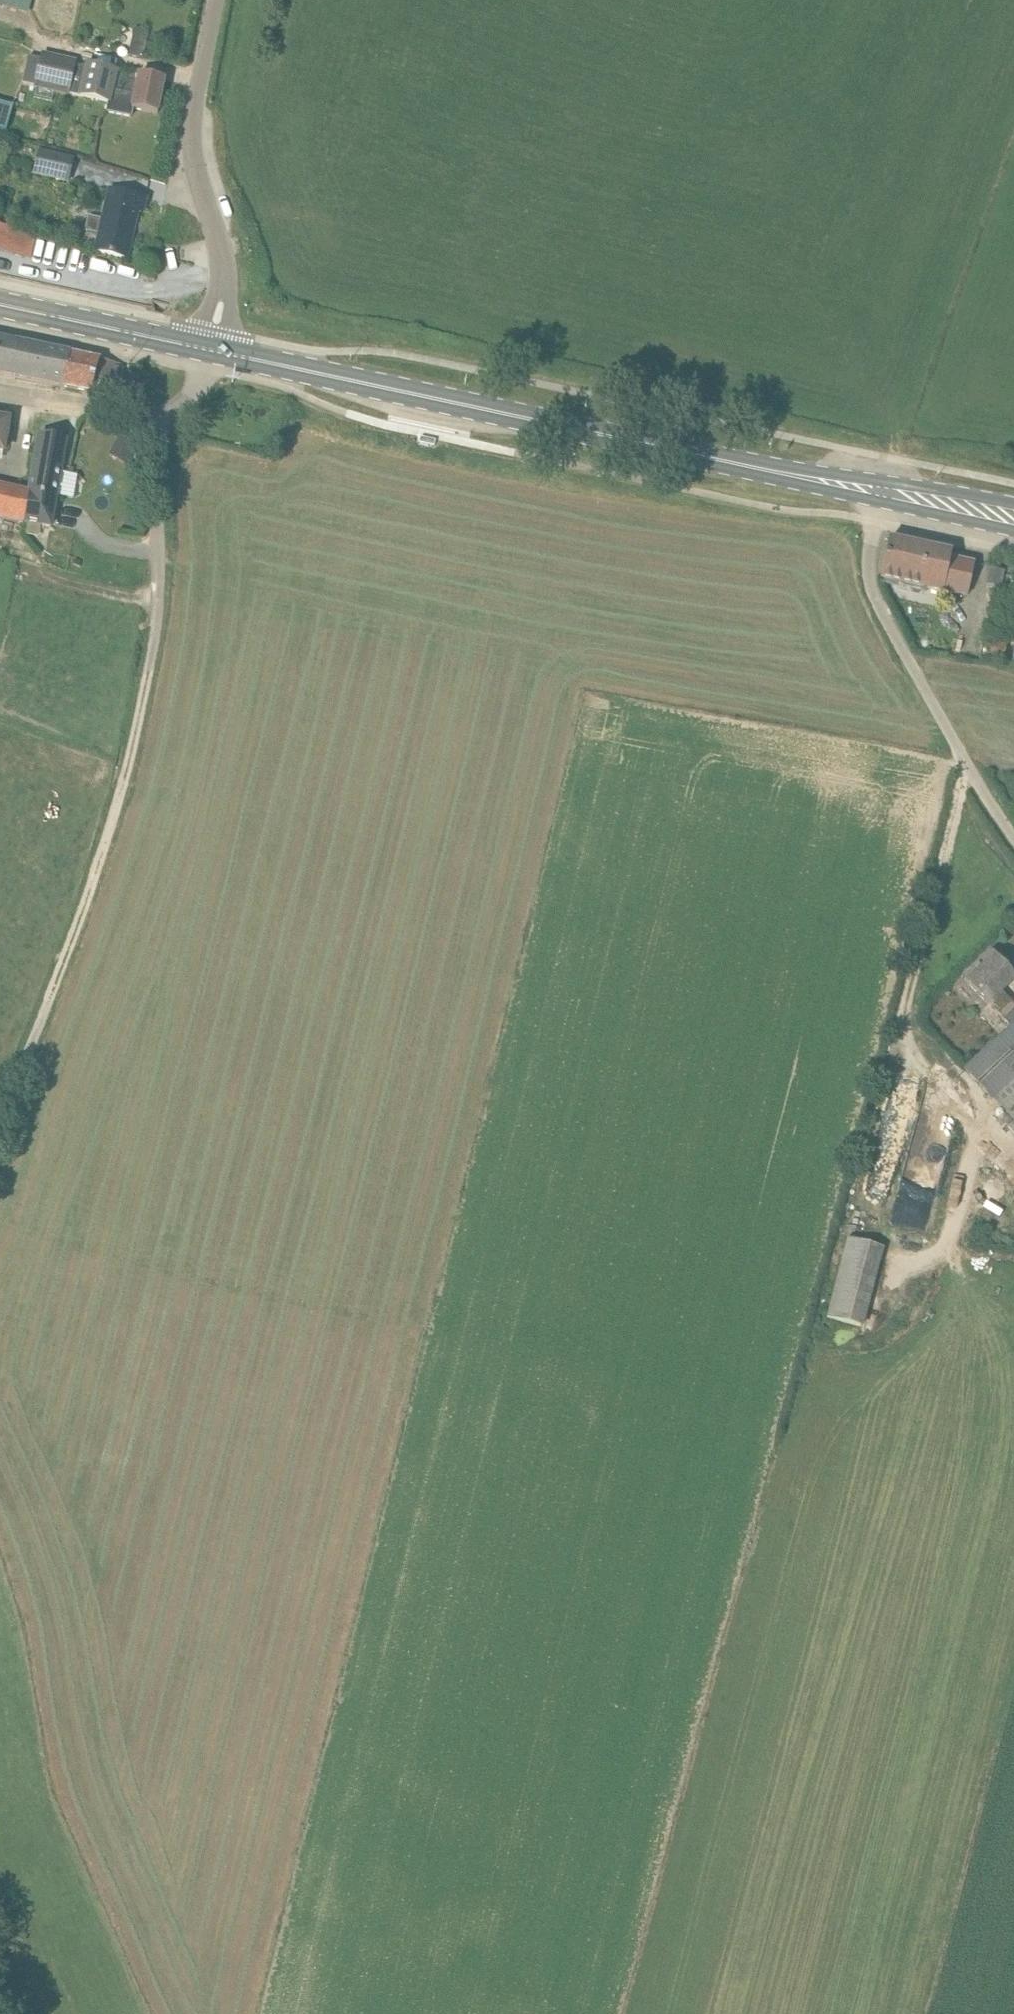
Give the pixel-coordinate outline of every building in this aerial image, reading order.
[(28,11),(32,0),(0,0),(0,2),(28,11)] [(148,31),(134,28),(128,55),(142,59),(148,31)] [(40,59),(34,86),(68,94),(75,67),(40,59)] [(87,65),(86,70),(80,97),(108,104),(106,112),(131,117),(132,109),(157,113),(164,80),(138,75),(137,76),(115,71),(87,65)] [(0,99),(0,125),(7,127),(14,103),(0,99)] [(38,152),(33,173),(68,181),(72,160),(38,152)] [(100,234),(96,250),(126,257),(137,211),(141,213),(145,198),(110,190),(103,220),(89,217),(86,230),(100,234)] [(0,226),(0,251),(30,258),(35,234),(0,226)] [(61,389),(69,353),(68,353),(0,339),(0,376),(59,389),(60,389),(61,389)] [(91,396),(92,391),(118,398),(126,366),(69,353),(61,389),(91,396)] [(3,452),(8,421),(0,420),(0,451),(3,452)] [(108,454),(127,465),(139,445),(120,434),(108,454)] [(29,491),(24,522),(50,526),(65,440),(39,435),(29,491)] [(24,522),(29,491),(0,484),(0,518),(24,522)] [(950,559),(951,553),(889,539),(880,579),(967,597),(974,564),(950,559)] [(988,575),(984,593),(999,596),(1003,578),(988,575)] [(1007,645),(993,642),(990,659),(1003,662),(1007,645)] [(1002,991),(1013,979),(990,955),(964,979),(988,1004),(978,1013),(992,1027),(985,1034),(994,1043),(964,1070),(1013,1123),(1013,1004),(1002,991)] [(863,1326),(884,1248),(847,1238),(827,1317),(863,1326)]
